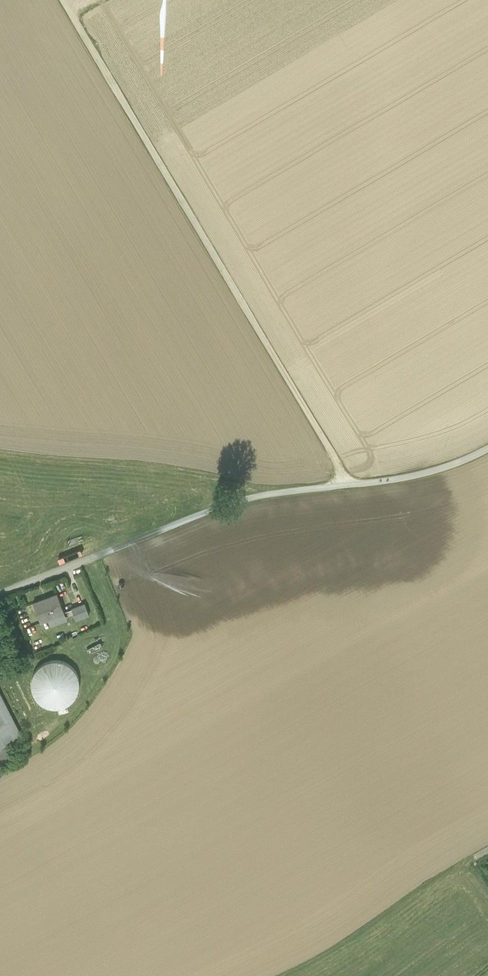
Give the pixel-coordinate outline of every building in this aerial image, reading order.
[(49,619),(65,613),(57,594),(33,603),(39,618),(48,615),(49,619)] [(85,604),(72,609),(76,619),(89,614),(85,604)] [(48,615),(39,618),(43,628),(67,619),(65,613),(49,619),(48,615)] [(28,668),(39,710),(78,699),(67,657),(28,668)] [(8,744),(22,737),(0,695),(0,748),(8,744)] [(8,744),(0,748),(0,765),(15,757),(8,744)]
